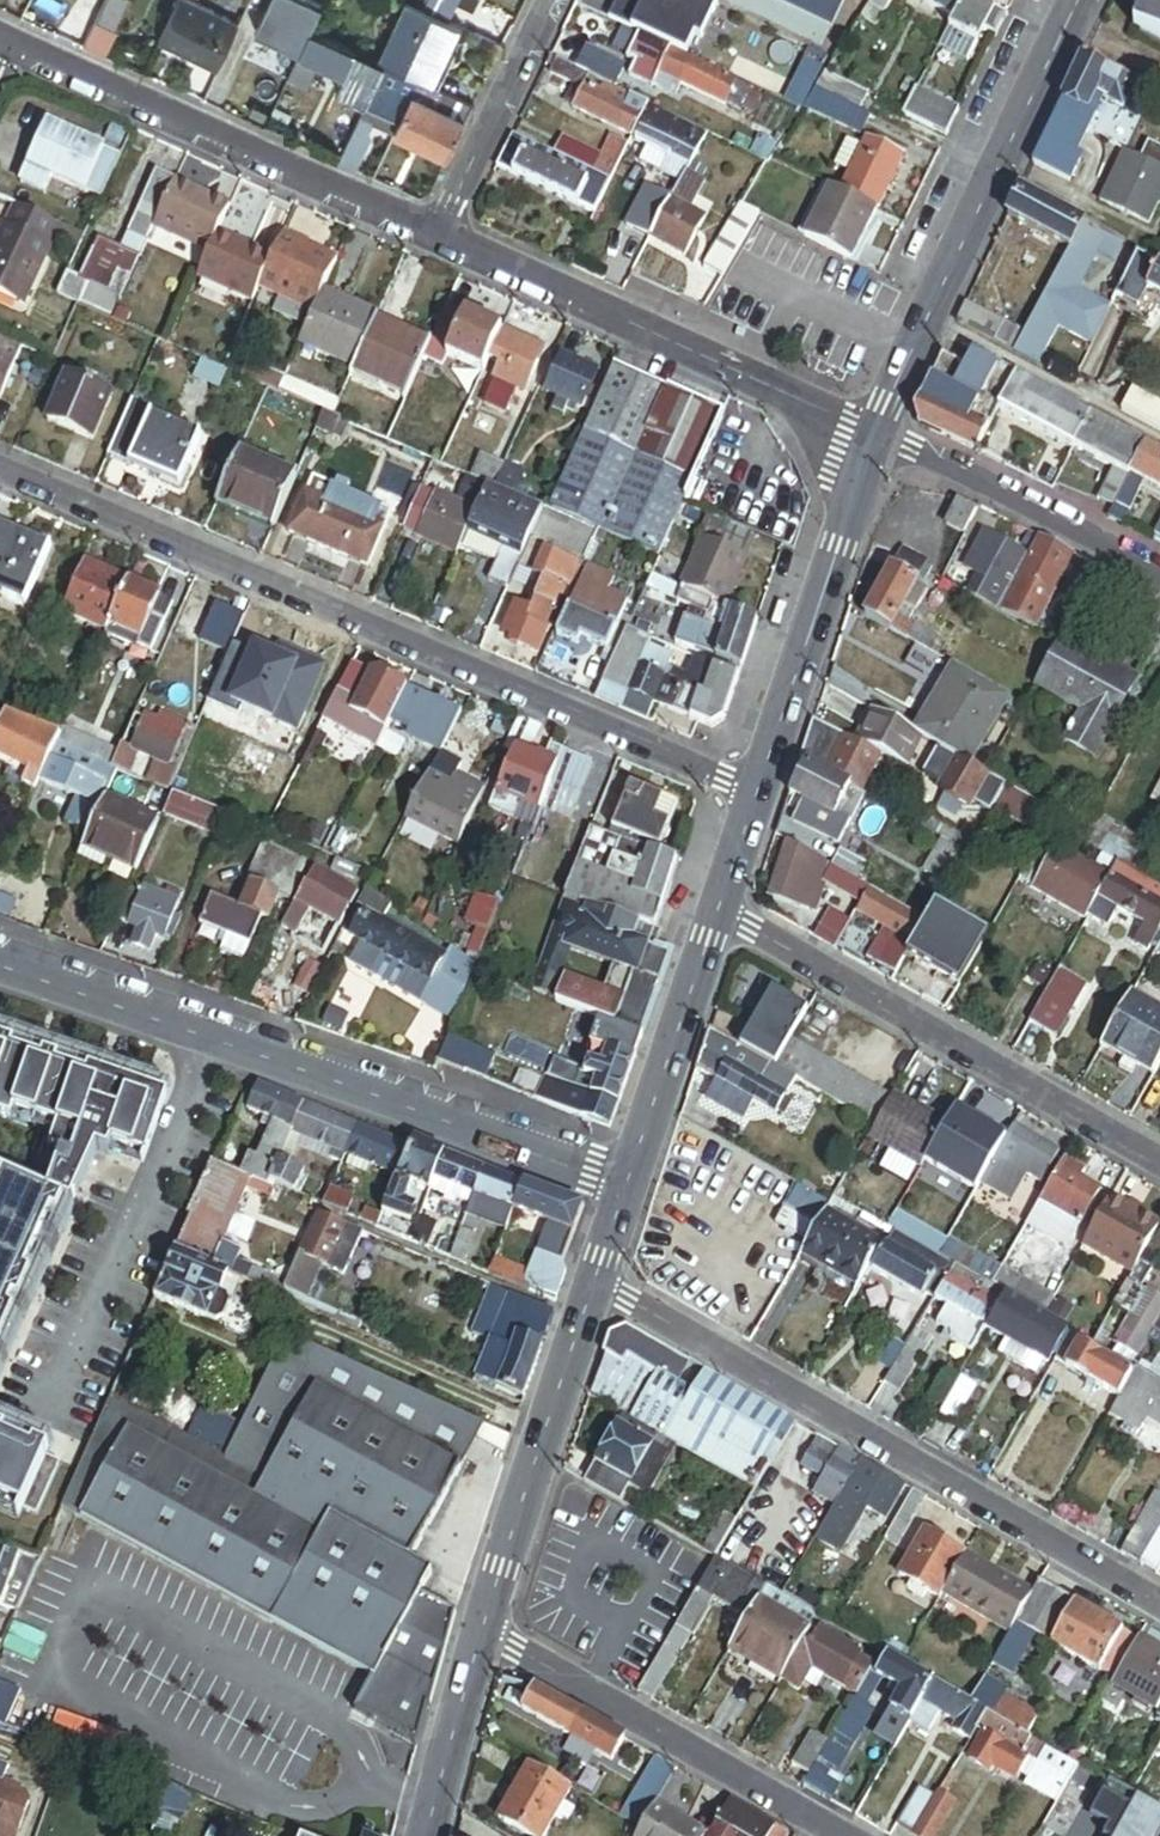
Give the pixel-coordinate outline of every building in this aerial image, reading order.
[(123,0),(106,0),(95,23),(116,34),(131,4),(123,0)] [(240,26),(187,0),(178,0),(158,42),(218,72),(240,26)] [(254,29),(300,52),(311,30),(322,7),(308,0),(268,0),(254,29)] [(458,0),(428,0),(421,14),(446,26),(458,0)] [(716,6),(703,0),(647,0),(643,9),(624,0),(620,0),(609,22),(640,36),(668,49),(684,57),(693,38),(699,41),(716,6)] [(846,0),(770,0),(834,30),(848,1),(846,0)] [(872,5),(864,18),(877,28),(899,0),(876,0),(872,5)] [(960,20),(971,0),(921,0),(960,20)] [(960,20),(954,32),(978,44),(984,33),(999,39),(1009,17),(1007,15),(979,0),(971,0),(960,20)] [(1137,29),(1159,42),(1159,0),(1153,0),(1137,29)] [(421,14),(403,5),(376,62),(386,67),(396,72),(418,83),(434,50),(448,57),(460,33),(446,26),(421,14)] [(473,39),(500,52),(509,35),(481,21),(473,39)] [(386,67),(376,62),(311,30),(300,52),(321,62),(364,84),(356,101),(367,106),(386,67)] [(978,44),(954,32),(946,45),(971,57),(978,44)] [(668,49),(640,36),(628,61),(636,64),(630,78),(652,88),(654,84),(659,74),(682,85),(738,112),(748,91),(667,53),(668,49)] [(432,89),(448,57),(434,50),(418,83),(432,89)] [(307,89),(321,62),(300,52),(287,79),(307,89)] [(578,73),(612,89),(621,71),(587,54),(578,73)] [(826,74),(832,65),(817,58),(809,71),(823,79),(826,74)] [(1159,99),(1086,59),(1058,117),(1090,135),(1104,104),(1124,114),(1130,102),(1152,114),(1159,99)] [(578,73),(550,60),(547,67),(552,70),(550,75),(574,86),(567,100),(575,104),(572,110),(633,139),(648,106),(612,89),(578,73)] [(386,67),(367,106),(399,122),(412,97),(389,86),(396,72),(386,67)] [(677,95),(682,85),(659,74),(654,84),(677,95)] [(823,79),(814,91),(865,116),(874,98),(826,74),(823,79)] [(448,159),(473,109),(432,89),(418,83),(412,97),(399,122),(394,133),(448,159)] [(865,116),(814,91),(802,109),(862,139),(873,120),(865,116)] [(962,114),(921,93),(907,119),(950,139),(962,114)] [(367,119),(394,133),(399,122),(367,106),(361,117),(367,119)] [(689,173),(709,136),(703,134),(652,109),(637,142),(648,148),(669,158),(662,174),(661,175),(683,185),(689,173)] [(361,117),(355,129),(361,132),(367,119),(361,117)] [(1078,159),(1090,135),(1058,117),(1035,165),(1070,184),(1082,161),(1078,159)] [(82,192),(101,149),(45,123),(26,166),(52,178),(82,192)] [(708,125),(703,134),(709,136),(735,149),(739,140),(708,125)] [(768,165),(779,145),(745,128),(739,140),(735,149),(768,165)] [(338,163),(356,171),(372,138),(361,132),(355,129),(338,163)] [(595,218),(611,184),(553,156),(513,137),(497,171),(595,218)] [(611,184),(629,146),(611,138),(602,157),(562,137),(553,156),(611,184)] [(849,142),(836,168),(851,176),(864,149),(849,142)] [(903,162),(866,144),(864,149),(851,176),(842,194),(879,212),(903,162)] [(1152,144),(1143,162),(1159,171),(1159,148),(1152,144)] [(669,158),(648,148),(641,164),(662,174),(669,158)] [(99,200),(119,157),(101,149),(82,192),(99,200)] [(1143,162),(1126,154),(1102,202),(1151,225),(1159,206),(1159,171),(1143,162)] [(52,178),(26,166),(18,183),(44,195),(52,178)] [(172,182),(174,178),(154,169),(126,231),(130,233),(147,240),(152,229),(172,182)] [(689,173),(683,185),(673,204),(653,240),(687,258),(706,222),(691,214),(708,183),(689,173)] [(172,182),(152,229),(205,253),(213,232),(225,203),(207,195),(206,197),(172,182)] [(823,188),(800,235),(806,238),(829,191),(823,188)] [(806,238),(854,262),(877,215),(829,191),(806,238)] [(1023,191),(1010,217),(1070,249),(1025,337),(968,306),(959,324),(1038,367),(1059,328),(1094,346),(1112,309),(1080,291),(1100,254),(1117,263),(1126,247),(1023,191)] [(653,240),(673,204),(658,196),(639,232),(653,240)] [(0,218),(0,294),(25,306),(61,226),(8,201),(0,218)] [(744,207),(707,270),(723,278),(760,215),(744,207)] [(271,257),(213,232),(205,253),(193,279),(251,304),(258,287),(271,257)] [(121,252),(138,259),(147,240),(130,233),(121,252)] [(334,259),(280,236),(271,257),(258,287),(312,310),(319,293),(334,259)] [(65,277),(56,298),(70,304),(72,299),(113,317),(138,259),(121,252),(97,241),(79,283),(65,277)] [(1159,271),(1159,265),(1140,255),(1114,305),(1149,324),(1159,304),(1159,296),(1150,290),(1159,271)] [(1150,290),(1159,296),(1159,271),(1150,290)] [(374,317),(319,293),(312,310),(296,346),(351,370),(374,317)] [(445,306),(429,341),(426,347),(446,355),(465,314),(445,306)] [(501,331),(465,314),(446,355),(482,372),(488,358),(501,331)] [(429,341),(374,317),(351,370),(348,378),(402,402),(426,347),(429,341)] [(543,350),(501,331),(488,358),(500,363),(494,378),(497,379),(517,388),(519,389),(526,375),(531,377),(543,350)] [(0,340),(0,364),(12,369),(21,349),(0,340)] [(560,354),(543,392),(559,399),(570,404),(580,408),(597,370),(560,354)] [(998,366),(976,354),(955,392),(976,404),(998,366)] [(12,369),(0,364),(0,397),(12,369)] [(225,375),(200,364),(193,381),(218,391),(225,375)] [(665,390),(610,366),(581,431),(635,456),(665,390)] [(955,392),(933,381),(918,412),(924,427),(980,455),(1002,410),(1018,377),(998,366),(976,404),(955,392)] [(260,372),(255,384),(267,389),(275,393),(280,381),(260,372)] [(524,391),(531,377),(526,375),(519,389),(524,391)] [(1076,450),(1093,417),(1018,377),(1002,410),(1075,451),(1076,450)] [(67,378),(48,421),(92,440),(111,397),(67,378)] [(517,388),(497,379),(490,394),(510,403),(517,388)] [(281,380),(280,381),(275,393),(309,407),(323,413),(331,416),(336,404),(281,380)] [(1141,388),(1139,393),(1136,392),(1125,413),(1159,431),(1159,398),(1141,388)] [(275,393),(267,389),(260,404),(302,422),(309,407),(275,393)] [(635,456),(581,431),(548,507),(658,556),(691,483),(689,482),(719,415),(665,390),(635,456)] [(570,404),(559,399),(554,411),(565,416),(570,404)] [(131,403),(108,456),(175,486),(197,437),(151,417),(153,412),(131,403)] [(331,416),(323,413),(314,432),(341,444),(349,424),(331,416)] [(1133,475),(1147,447),(1093,417),(1076,450),(1112,468),(1131,478),(1133,475)] [(384,438),(391,423),(380,418),(374,433),(384,438)] [(1147,447),(1133,475),(1147,483),(1159,491),(1159,453),(1147,447)] [(493,486),(503,463),(478,452),(468,474),(493,486)] [(238,454),(216,503),(271,527),(293,479),(238,454)] [(524,473),(503,463),(493,486),(493,487),(510,494),(513,496),(524,473)] [(1131,478),(1112,468),(1090,510),(1110,520),(1131,478)] [(1147,483),(1133,475),(1131,478),(1110,520),(1125,528),(1143,492),(1147,483)] [(311,481),(305,496),(327,505),(333,491),(311,481)] [(1147,483),(1143,492),(1159,502),(1159,491),(1147,483)] [(493,487),(486,484),(477,503),(502,514),(510,494),(493,487)] [(407,519),(420,487),(414,485),(400,516),(407,519)] [(474,511),(420,487),(407,519),(403,528),(457,551),(459,546),(474,511)] [(389,514),(333,491),(327,505),(383,529),(389,514)] [(540,508),(513,496),(510,494),(502,514),(532,527),(540,508)] [(383,529),(327,505),(305,496),(289,535),(366,568),(383,529)] [(477,503),(474,511),(459,546),(494,561),(487,577),(507,585),(528,537),(532,527),(502,514),(477,503)] [(966,536),(978,513),(960,504),(958,507),(948,527),(966,536)] [(596,532),(540,508),(532,527),(528,537),(543,544),(583,561),(596,532)] [(712,520),(680,588),(683,590),(691,594),(723,608),(746,560),(741,558),(750,538),(712,520)] [(23,603),(48,546),(0,525),(0,593),(23,603)] [(1030,557),(986,535),(968,569),(976,573),(968,589),(1005,608),(1013,591),(1030,557)] [(1075,557),(1040,539),(1030,557),(1013,591),(1049,609),(1075,557)] [(542,576),(528,608),(522,622),(542,631),(564,586),(570,588),(583,561),(543,544),(531,571),(542,576)] [(903,554),(895,568),(919,582),(925,585),(933,571),(903,554)] [(107,624),(126,582),(85,564),(66,606),(107,624)] [(605,576),(583,567),(565,608),(613,628),(624,633),(626,629),(633,613),(596,597),(605,576)] [(895,568),(866,617),(908,641),(916,628),(909,624),(899,618),(907,604),(918,585),(919,582),(895,568)] [(157,595),(126,582),(107,624),(115,628),(139,638),(136,645),(148,651),(161,621),(148,615),(157,595)] [(928,591),(918,585),(907,604),(917,610),(928,591)] [(691,594),(683,590),(678,601),(687,605),(691,594)] [(1049,609),(1013,591),(1005,608),(1041,626),(1049,609)] [(723,608),(691,594),(687,605),(710,615),(720,620),(724,622),(729,611),(723,608)] [(170,601),(157,595),(148,615),(161,621),(170,601)] [(522,622),(528,608),(512,601),(498,631),(515,638),(512,644),(533,653),(542,631),(522,622)] [(917,610),(907,604),(899,618),(909,624),(917,610)] [(228,652),(243,619),(217,607),(203,640),(228,652)] [(605,648),(613,628),(565,608),(554,634),(576,643),(579,637),(605,648)] [(740,671),(755,622),(729,611),(724,622),(720,620),(716,627),(707,623),(705,622),(693,648),(714,657),(714,660),(740,671)] [(260,619),(245,613),(243,619),(257,625),(260,619)] [(705,622),(688,615),(677,641),(693,648),(705,622)] [(720,620),(710,615),(707,623),(716,627),(720,620)] [(257,625),(243,619),(228,652),(224,661),(238,667),(262,678),(281,636),(257,625)] [(107,624),(104,632),(136,645),(139,638),(115,628),(107,624)] [(616,652),(624,633),(613,628),(605,648),(616,652)] [(908,641),(930,654),(938,640),(916,628),(908,641)] [(648,639),(626,629),(624,633),(616,652),(611,664),(603,682),(626,692),(639,660),(644,650),(648,639)] [(1063,639),(1038,683),(1087,711),(1069,742),(1096,757),(1140,680),(1113,664),(1111,667),(1063,639)] [(659,656),(644,650),(639,660),(655,666),(659,656)] [(670,661),(659,656),(655,666),(665,671),(670,661)] [(595,657),(580,690),(596,697),(603,682),(611,664),(595,657)] [(723,720),(737,677),(695,659),(687,676),(681,692),(672,711),(710,727),(723,720)] [(655,666),(639,660),(626,692),(619,707),(645,718),(652,702),(662,677),(665,671),(655,666)] [(238,667),(224,661),(212,689),(231,697),(235,688),(230,686),(238,667)] [(370,673),(349,664),(335,692),(347,697),(357,702),(370,673)] [(949,664),(910,731),(917,735),(956,668),(949,664)] [(941,748),(970,764),(1008,697),(956,668),(917,735),(922,738),(941,748)] [(681,692),(687,676),(672,671),(669,681),(667,686),(681,692)] [(405,688),(370,673),(357,702),(353,711),(385,726),(386,724),(389,719),(405,688)] [(652,702),(672,711),(681,692),(667,686),(669,681),(662,677),(652,702)] [(603,682),(596,697),(619,707),(626,692),(603,682)] [(460,712),(405,688),(389,719),(426,735),(422,745),(438,752),(460,712)] [(347,697),(335,692),(323,714),(378,738),(385,726),(353,711),(357,702),(347,697)] [(910,731),(872,710),(855,742),(879,754),(907,767),(922,738),(917,735),(910,731)] [(3,713),(0,720),(0,764),(11,769),(13,763),(27,770),(21,783),(34,789),(37,784),(53,747),(58,735),(3,713)] [(136,753),(160,765),(175,772),(194,729),(160,713),(155,723),(141,717),(135,729),(126,748),(136,753)] [(541,727),(517,717),(501,751),(509,754),(514,746),(523,749),(534,744),(541,727)] [(837,734),(814,723),(802,760),(806,767),(819,773),(837,734)] [(378,738),(378,740),(393,747),(401,731),(386,724),(385,726),(378,738)] [(127,726),(118,744),(126,748),(135,729),(127,726)] [(58,735),(53,747),(107,769),(115,752),(61,728),(58,735)] [(819,773),(861,793),(879,754),(855,742),(837,734),(819,773)] [(115,772),(126,776),(136,753),(126,748),(118,744),(115,752),(107,769),(115,772)] [(514,746),(509,754),(494,793),(519,804),(536,811),(540,801),(560,750),(550,746),(545,759),(523,749),(514,746)] [(107,769),(53,747),(37,784),(77,800),(90,805),(107,769)] [(941,748),(925,776),(949,790),(946,795),(969,808),(972,803),(992,815),(996,809),(1009,786),(970,764),(941,748)] [(591,763),(560,750),(540,801),(570,814),(591,763)] [(509,754),(501,751),(483,789),(483,790),(494,793),(509,754)] [(438,752),(404,815),(457,844),(483,790),(483,789),(454,775),(460,764),(438,752)] [(136,753),(126,776),(151,786),(160,765),(136,753)] [(160,765),(151,786),(166,792),(173,778),(175,772),(160,765)] [(861,793),(819,773),(806,767),(790,795),(794,797),(828,812),(852,823),(867,796),(861,793)] [(115,772),(107,769),(90,805),(98,808),(101,803),(115,772)] [(166,792),(182,798),(183,798),(189,786),(173,778),(166,792)] [(627,785),(610,827),(659,846),(675,805),(627,785)] [(1046,838),(1053,826),(1060,814),(1009,786),(996,809),(1046,838)] [(494,793),(484,813),(510,824),(519,804),(494,793)] [(823,823),(828,812),(794,797),(789,808),(823,823)] [(183,798),(182,798),(174,817),(218,834),(227,815),(226,815),(183,798)] [(98,808),(90,805),(77,800),(68,824),(88,832),(98,808)] [(101,803),(98,808),(88,832),(79,852),(101,862),(134,876),(155,827),(101,803)] [(519,804),(510,824),(528,831),(536,811),(519,804)] [(963,850),(969,854),(975,843),(909,805),(903,816),(946,841),(963,850)] [(610,827),(593,821),(589,829),(602,833),(607,835),(610,827)] [(1060,848),(1068,834),(1053,826),(1046,838),(1045,839),(1060,848)] [(659,846),(610,827),(607,835),(632,844),(646,850),(656,853),(659,846)] [(326,836),(319,851),(337,859),(358,867),(372,873),(377,863),(332,846),(339,832),(330,828),(326,836)] [(602,833),(589,829),(575,864),(588,869),(602,833)] [(1125,847),(1092,829),(1083,844),(1106,857),(1115,863),(1119,856),(1125,847)] [(588,869),(575,864),(572,872),(630,893),(639,868),(625,863),(632,844),(607,835),(602,833),(588,869)] [(944,883),(963,850),(946,841),(928,873),(944,883)] [(825,880),(864,901),(870,891),(872,888),(859,881),(832,866),(789,843),(769,896),(808,910),(820,880),(824,881),(825,880)] [(639,868),(646,850),(632,844),(625,863),(639,868)] [(249,865),(256,868),(284,880),(279,893),(290,898),(305,868),(258,847),(249,865)] [(1090,918),(1113,880),(1097,871),(1060,848),(1050,864),(1036,855),(1021,882),(1087,921),(1088,917),(1090,918)] [(661,904),(676,861),(656,853),(646,850),(639,868),(630,893),(661,904)] [(841,850),(832,866),(859,881),(867,865),(841,850)] [(101,862),(79,852),(74,863),(96,871),(101,862)] [(1138,867),(1119,856),(1115,863),(1121,865),(1134,873),(1138,867)] [(1115,863),(1106,857),(1097,871),(1113,880),(1121,865),(1115,863)] [(358,867),(337,859),(332,873),(352,882),(358,867)] [(1134,873),(1121,865),(1113,880),(1090,918),(1110,930),(1121,911),(1146,926),(1135,945),(1150,954),(1159,936),(1159,905),(1159,903),(1159,889),(1134,873)] [(256,868),(249,885),(277,897),(279,893),(284,880),(256,868)] [(312,871),(304,886),(346,909),(354,894),(312,871)] [(652,930),(661,904),(630,893),(572,872),(562,898),(566,899),(652,930)] [(143,887),(131,882),(115,916),(128,921),(143,887)] [(277,897),(249,885),(239,909),(258,917),(267,921),(277,897)] [(390,905),(365,885),(340,931),(349,937),(363,911),(380,921),(390,905)] [(346,909),(304,886),(280,928),(293,935),(307,909),(337,925),(346,909)] [(163,936),(179,901),(143,887),(128,921),(138,926),(155,933),(163,936)] [(864,901),(858,911),(901,936),(913,915),(870,891),(864,901)] [(258,917),(239,909),(209,896),(197,925),(222,936),(246,946),(258,917)] [(554,972),(544,996),(598,1018),(640,1036),(669,955),(653,949),(645,947),(652,930),(566,899),(550,942),(612,965),(602,991),(554,972)] [(171,939),(187,904),(179,901),(163,936),(171,939)] [(363,911),(349,937),(361,944),(384,957),(410,972),(411,970),(425,947),(380,921),(363,911)] [(932,916),(956,931),(959,925),(935,911),(932,916)] [(836,949),(851,924),(830,912),(815,937),(836,949)] [(893,982),(909,955),(929,920),(918,913),(916,917),(913,915),(901,936),(882,967),(891,972),(887,979),(893,982)] [(909,955),(960,985),(983,946),(956,931),(932,916),(929,920),(909,955)] [(148,949),(155,933),(138,926),(131,942),(148,949)] [(659,933),(652,930),(645,947),(653,949),(659,933)] [(246,946),(222,936),(215,952),(238,962),(246,946)] [(384,957),(361,944),(353,958),(355,965),(373,976),(384,957)] [(444,958),(425,947),(411,970),(413,971),(432,981),(444,958)] [(290,986),(305,994),(322,964),(307,955),(290,986)] [(552,958),(543,956),(531,988),(540,992),(552,958)] [(384,957),(373,976),(402,991),(413,971),(411,970),(410,972),(384,957)] [(452,1019),(471,972),(444,958),(432,981),(421,1002),(452,1019)] [(1086,984),(1060,969),(1028,1023),(1055,1039),(1086,984)] [(421,1002),(432,981),(413,971),(402,991),(421,1002)] [(775,1069),(783,1055),(791,1041),(808,1012),(773,992),(740,1049),(775,1069)] [(1103,1047),(1126,1060),(1122,1068),(1134,1075),(1139,1067),(1154,1076),(1159,1067),(1159,1016),(1131,999),(1103,1047)] [(640,1036),(598,1018),(589,1042),(632,1057),(640,1036)] [(803,1085),(775,1069),(740,1049),(710,1032),(697,1072),(719,1084),(754,1105),(777,1118),(795,1087),(800,1090),(803,1085)] [(493,1053),(447,1033),(437,1058),(483,1077),(493,1053)] [(89,1068),(87,1076),(55,1065),(58,1057),(44,1052),(42,1060),(10,1048),(13,1041),(0,1037),(0,1120),(11,1124),(15,1114),(36,1122),(57,1130),(54,1140),(49,1154),(61,1158),(48,1196),(64,1203),(72,1207),(97,1151),(142,1167),(167,1096),(89,1068)] [(791,1041),(783,1055),(814,1072),(822,1059),(791,1041)] [(632,1057),(589,1042),(583,1060),(588,1061),(583,1072),(579,1070),(573,1087),(616,1104),(632,1057)] [(814,1072),(783,1055),(775,1069),(803,1085),(877,1127),(893,1099),(822,1059),(814,1072)] [(536,1098),(548,1103),(557,1080),(545,1075),(536,1098)] [(557,1080),(548,1103),(563,1108),(570,1085),(557,1080)] [(302,1104),(256,1084),(246,1109),(264,1117),(273,1122),(270,1127),(257,1156),(250,1153),(240,1174),(251,1179),(267,1186),(269,1180),(278,1159),(302,1104)] [(754,1105),(719,1084),(708,1103),(744,1123),(754,1105)] [(573,1087),(570,1085),(563,1108),(608,1126),(616,1104),(573,1087)] [(1000,1114),(965,1094),(946,1127),(944,1131),(941,1136),(958,1146),(970,1125),(992,1138),(984,1152),(996,1159),(1013,1128),(1023,1112),(1007,1103),(1000,1114)] [(918,1111),(894,1098),(893,1099),(877,1127),(869,1141),(890,1153),(917,1169),(921,1171),(941,1136),(944,1131),(916,1115),(918,1111)] [(356,1125),(302,1104),(278,1159),(288,1164),(300,1135),(335,1151),(331,1161),(339,1164),(343,1154),(356,1125)] [(946,1127),(918,1111),(916,1115),(944,1131),(946,1127)] [(273,1122),(264,1117),(262,1123),(270,1127),(273,1122)] [(409,1148),(356,1125),(343,1154),(348,1156),(368,1165),(398,1177),(409,1148)] [(970,1125),(958,1146),(978,1158),(973,1167),(987,1175),(996,1159),(984,1152),(992,1138),(970,1125)] [(1059,1154),(1013,1128),(996,1159),(1013,1169),(1009,1176),(1022,1183),(1026,1176),(1028,1177),(1042,1185),(1059,1154)] [(413,1140),(409,1148),(398,1177),(412,1184),(429,1191),(433,1181),(443,1154),(413,1140)] [(917,1169),(890,1153),(880,1171),(907,1187),(917,1169)] [(483,1168),(443,1154),(433,1181),(472,1196),(483,1168)] [(368,1165),(348,1156),(343,1167),(364,1176),(368,1165)] [(288,1164),(278,1159),(269,1180),(294,1191),(302,1171),(288,1164)] [(1013,1169),(996,1159),(987,1175),(981,1185),(1013,1203),(1028,1177),(1026,1176),(1022,1183),(1009,1176),(1013,1169)] [(1086,1174),(1063,1161),(1036,1210),(1043,1213),(1041,1216),(1074,1234),(1079,1226),(1081,1227),(1100,1192),(1081,1182),(1086,1174)] [(240,1174),(215,1162),(214,1164),(210,1162),(190,1210),(230,1228),(247,1189),(251,1179),(240,1174)] [(523,1184),(483,1168),(472,1196),(512,1212),(523,1184)] [(42,1239),(39,1238),(50,1213),(58,1217),(64,1203),(48,1196),(5,1177),(0,1189),(0,1348),(31,1278),(23,1274),(34,1250),(36,1251),(42,1239)] [(412,1184),(398,1177),(389,1197),(403,1204),(412,1184)] [(267,1186),(251,1179),(247,1189),(263,1195),(267,1186)] [(472,1196),(433,1181),(429,1191),(428,1195),(467,1210),(472,1196)] [(580,1205),(523,1184),(512,1212),(547,1225),(570,1233),(580,1205)] [(800,1188),(787,1211),(817,1228),(829,1205),(800,1188)] [(328,1189),(322,1204),(347,1215),(354,1200),(328,1189)] [(512,1212),(472,1196),(467,1210),(465,1215),(505,1230),(512,1212)] [(403,1204),(389,1197),(382,1212),(390,1216),(408,1224),(415,1209),(403,1204)] [(1083,1248),(1132,1276),(1140,1262),(1159,1227),(1159,1226),(1112,1198),(1083,1248)] [(230,1228),(190,1210),(187,1216),(189,1217),(175,1252),(213,1268),(224,1242),(230,1228)] [(367,1210),(362,1222),(376,1228),(379,1220),(381,1216),(367,1210)] [(1043,1213),(1036,1210),(1027,1226),(1068,1249),(1081,1227),(1079,1226),(1074,1234),(1041,1216),(1043,1213)] [(817,1230),(785,1211),(776,1227),(808,1245),(817,1230)] [(390,1216),(382,1212),(381,1216),(379,1220),(376,1228),(384,1231),(390,1216)] [(317,1215),(298,1259),(320,1268),(325,1270),(344,1226),(317,1215)] [(447,1224),(435,1253),(448,1258),(459,1232),(463,1220),(457,1217),(453,1227),(447,1224)] [(881,1250),(825,1217),(817,1230),(808,1245),(803,1254),(859,1287),(881,1250)] [(892,1220),(886,1230),(891,1233),(938,1259),(944,1249),(892,1220)] [(571,1234),(570,1233),(547,1225),(536,1252),(541,1254),(560,1261),(571,1234)] [(344,1226),(325,1270),(344,1278),(362,1234),(344,1226)] [(416,1227),(409,1242),(425,1248),(431,1233),(416,1227)] [(459,1232),(448,1258),(462,1263),(472,1238),(459,1232)] [(893,1236),(886,1249),(942,1281),(950,1268),(893,1236)] [(948,1240),(944,1249),(938,1259),(953,1268),(991,1289),(1001,1270),(948,1240)] [(224,1242),(213,1268),(229,1275),(281,1299),(284,1293),(288,1283),(236,1260),(240,1249),(224,1242)] [(942,1281),(886,1249),(872,1273),(922,1301),(924,1296),(931,1300),(942,1281)] [(213,1268),(175,1252),(154,1300),(207,1324),(218,1299),(229,1275),(213,1268)] [(564,1271),(560,1261),(541,1254),(533,1275),(559,1286),(564,1271)] [(298,1259),(288,1283),(284,1293),(306,1303),(320,1268),(298,1259)] [(553,1303),(559,1286),(533,1275),(495,1259),(492,1268),(489,1275),(553,1303)] [(1140,1262),(1132,1276),(1114,1307),(1133,1318),(1116,1346),(1137,1358),(1152,1332),(1159,1337),(1159,1301),(1141,1291),(1153,1270),(1140,1262)] [(991,1289),(953,1268),(935,1302),(947,1309),(937,1326),(950,1333),(960,1315),(987,1331),(1006,1297),(991,1289)] [(1054,1299),(1001,1270),(991,1289),(1006,1297),(1043,1318),(1054,1299)] [(506,1294),(487,1286),(474,1322),(487,1327),(475,1354),(480,1356),(506,1294)] [(284,1293),(281,1299),(358,1332),(361,1326),(306,1303),(284,1293)] [(550,1313),(509,1296),(475,1377),(521,1396),(550,1313)] [(1043,1318),(1006,1297),(987,1331),(1004,1340),(1042,1361),(1048,1365),(1061,1341),(1042,1330),(1048,1320),(1043,1318)] [(218,1299),(207,1324),(221,1331),(232,1305),(218,1299)] [(987,1331),(960,1315),(950,1333),(951,1343),(972,1355),(987,1331)] [(1067,1331),(1048,1320),(1042,1330),(1061,1341),(1067,1331)] [(487,1327),(474,1322),(463,1348),(475,1354),(487,1327)] [(610,1336),(604,1355),(608,1356),(632,1370),(636,1364),(658,1376),(676,1386),(689,1362),(626,1327),(610,1336)] [(1113,1333),(1103,1327),(1092,1345),(1103,1352),(1113,1333)] [(931,1339),(916,1331),(886,1386),(900,1394),(931,1339)] [(1103,1352),(1092,1345),(1072,1334),(1055,1362),(1090,1382),(1097,1386),(1120,1399),(1136,1371),(1103,1352)] [(479,1421),(301,1340),(275,1349),(243,1418),(350,1476),(330,1514),(397,1550),(386,1571),(421,1590),(432,1570),(411,1558),(479,1421)] [(1042,1361),(1004,1340),(996,1354),(1034,1375),(1042,1361)] [(891,1372),(904,1349),(891,1341),(878,1365),(891,1372)] [(632,1370),(608,1356),(593,1396),(634,1420),(654,1383),(632,1370)] [(1158,1362),(1148,1378),(1159,1385),(1159,1363),(1158,1362)] [(1148,1378),(1136,1371),(1120,1399),(1115,1409),(1134,1420),(1138,1413),(1141,1415),(1148,1404),(1159,1411),(1159,1385),(1148,1378)] [(675,1447),(754,1492),(769,1468),(761,1463),(772,1442),(785,1418),(705,1372),(693,1395),(667,1442),(675,1447)] [(634,1420),(633,1422),(659,1437),(667,1442),(693,1395),(676,1386),(658,1376),(654,1383),(634,1420)] [(475,1377),(472,1384),(518,1405),(521,1396),(475,1377)] [(955,1427),(977,1388),(961,1379),(939,1418),(955,1427)] [(1097,1386),(1090,1382),(1087,1386),(1095,1390),(1097,1386)] [(185,1441),(109,1399),(62,1509),(269,1621),(271,1619),(297,1571),(306,1576),(334,1523),(224,1462),(185,1441)] [(1110,1416),(1126,1425),(1122,1431),(1137,1440),(1149,1420),(1159,1426),(1159,1411),(1148,1404),(1141,1415),(1138,1413),(1134,1420),(1115,1409),(1110,1416)] [(204,1407),(185,1441),(224,1462),(239,1427),(204,1407)] [(631,1487),(659,1437),(633,1422),(624,1417),(585,1485),(620,1505),(631,1487)] [(239,1427),(224,1462),(334,1523),(306,1576),(401,1628),(421,1590),(386,1571),(397,1550),(330,1514),(350,1476),(243,1418),(239,1427)] [(0,1436),(0,1520),(3,1521),(7,1512),(31,1523),(57,1471),(43,1464),(45,1459),(32,1452),(29,1457),(0,1443),(3,1438),(0,1436)] [(667,1442),(659,1437),(631,1487),(647,1496),(675,1447),(667,1442)] [(761,1463),(769,1468),(772,1462),(777,1453),(780,1447),(772,1442),(761,1463)] [(789,1460),(784,1470),(786,1470),(815,1487),(807,1501),(828,1513),(858,1460),(839,1449),(831,1463),(819,1456),(810,1472),(789,1460)] [(784,1470),(789,1460),(777,1453),(772,1462),(784,1470)] [(884,1520),(903,1486),(860,1461),(815,1541),(839,1554),(865,1509),(884,1520)] [(769,1468),(754,1492),(737,1523),(716,1560),(732,1569),(742,1552),(740,1551),(786,1470),(784,1470),(772,1462),(769,1468)] [(925,1498),(912,1491),(884,1541),(896,1548),(925,1498)] [(1159,1533),(1159,1504),(1128,1559),(1141,1566),(1159,1533)] [(716,1560),(737,1523),(725,1516),(704,1553),(716,1560)] [(941,1598),(965,1556),(924,1533),(899,1577),(912,1585),(907,1592),(922,1600),(926,1593),(939,1601),(941,1598)] [(1141,1566),(1157,1576),(1159,1570),(1159,1533),(1141,1566)] [(38,1562),(0,1548),(0,1557),(18,1564),(34,1570),(38,1562)] [(1032,1594),(965,1556),(941,1598),(1008,1637),(1015,1625),(1032,1594)] [(18,1564),(0,1557),(0,1608),(1,1608),(18,1564)] [(732,1569),(716,1560),(640,1694),(654,1702),(691,1637),(694,1639),(714,1604),(739,1618),(740,1615),(749,1620),(758,1603),(767,1589),(759,1584),(732,1569)] [(15,1614),(34,1570),(18,1564),(1,1608),(15,1614)] [(297,1571),(271,1619),(375,1675),(401,1628),(306,1576),(297,1571)] [(783,1597),(790,1584),(767,1571),(759,1584),(767,1589),(767,1588),(783,1597)] [(1038,1584),(1032,1594),(1015,1625),(1055,1648),(1099,1673),(1100,1672),(1104,1674),(1115,1680),(1137,1641),(1038,1584)] [(428,1704),(457,1611),(421,1590),(401,1628),(375,1675),(357,1708),(419,1745),(428,1709),(428,1704)] [(800,1598),(796,1605),(818,1617),(822,1611),(800,1598)] [(820,1618),(834,1627),(844,1609),(828,1600),(822,1611),(818,1617),(820,1618)] [(811,1633),(758,1603),(749,1620),(740,1636),(733,1647),(729,1654),(783,1684),(792,1668),(804,1646),(811,1633)] [(1015,1625),(1008,1637),(993,1664),(1015,1676),(1013,1679),(1031,1689),(1055,1648),(1015,1625)] [(722,1641),(733,1647),(740,1636),(729,1630),(722,1641)] [(804,1646),(792,1668),(798,1672),(801,1666),(812,1673),(825,1680),(843,1690),(860,1662),(862,1658),(857,1655),(845,1648),(819,1633),(810,1650),(804,1646)] [(877,1636),(871,1648),(880,1653),(887,1642),(877,1636)] [(902,1666),(909,1654),(887,1641),(887,1642),(880,1653),(882,1654),(902,1666)] [(1137,1641),(1115,1680),(1111,1686),(1145,1706),(1155,1711),(1157,1712),(1159,1706),(1159,1654),(1137,1641)] [(848,1643),(845,1648),(857,1655),(860,1650),(848,1643)] [(1099,1673),(1055,1648),(1031,1689),(1013,1679),(1002,1697),(1036,1717),(1042,1706),(1075,1725),(1104,1674),(1100,1672),(1099,1673)] [(934,1684),(902,1666),(882,1654),(878,1662),(883,1665),(875,1678),(886,1684),(901,1692),(897,1699),(890,1711),(911,1723),(934,1684)] [(857,1698),(868,1680),(873,1670),(860,1662),(843,1690),(857,1698)] [(1015,1676),(993,1664),(969,1704),(986,1714),(991,1717),(993,1714),(1029,1734),(1038,1718),(1036,1717),(1002,1697),(1013,1679),(1015,1676)] [(792,1668),(783,1684),(800,1694),(805,1686),(812,1673),(801,1666),(798,1672),(792,1668)] [(812,1673),(805,1686),(818,1693),(825,1680),(812,1673)] [(857,1698),(855,1702),(861,1705),(865,1698),(869,1701),(878,1685),(868,1680),(857,1698)] [(901,1692),(886,1684),(882,1690),(897,1699),(901,1692)] [(969,1704),(934,1684),(911,1723),(929,1733),(939,1714),(956,1724),(952,1732),(970,1742),(975,1732),(986,1714),(969,1704)] [(14,1691),(0,1686),(0,1723),(2,1724),(14,1691)] [(597,1726),(533,1689),(521,1711),(584,1748),(597,1726)] [(1038,1718),(1029,1734),(1060,1752),(1075,1725),(1042,1706),(1036,1717),(1038,1718)] [(1155,1711),(1145,1706),(1142,1711),(1152,1717),(1155,1711)] [(991,1717),(986,1714),(975,1732),(983,1736),(969,1760),(989,1772),(992,1767),(1017,1781),(1020,1776),(1029,1760),(1036,1764),(1037,1764),(1046,1748),(991,1717)] [(623,1741),(597,1726),(584,1748),(610,1763),(623,1741)] [(793,1769),(811,1779),(827,1752),(830,1745),(813,1735),(793,1769)] [(1061,1757),(1046,1748),(1037,1764),(1036,1764),(1027,1780),(1027,1782),(1028,1788),(1056,1804),(1078,1766),(1068,1761),(1061,1757)] [(1068,1761),(1072,1755),(1065,1750),(1061,1757),(1068,1761)] [(827,1752),(811,1779),(825,1788),(841,1760),(827,1752)] [(655,1760),(639,1789),(658,1799),(674,1771),(655,1760)] [(1027,1780),(1036,1764),(1029,1760),(1020,1776),(1027,1780)] [(0,1762),(0,1835),(15,1835),(29,1800),(26,1793),(1,1783),(8,1765),(0,1762)] [(530,1766),(498,1819),(527,1835),(544,1835),(556,1816),(562,1806),(571,1791),(530,1766)] [(915,1835),(934,1835),(953,1802),(942,1796),(948,1784),(946,1783),(936,1799),(915,1835)] [(182,1822),(191,1795),(165,1784),(157,1813),(174,1819),(182,1822)] [(1109,1784),(1101,1799),(1105,1802),(1089,1830),(1099,1835),(1159,1835),(1159,1834),(1140,1823),(1149,1807),(1109,1784)] [(658,1799),(639,1789),(621,1820),(641,1831),(654,1808),(658,1799)] [(912,1835),(915,1835),(936,1799),(918,1789),(896,1827),(912,1835)] [(730,1802),(711,1835),(785,1835),(786,1834),(730,1802)] [(562,1806),(556,1816),(563,1821),(570,1811),(562,1806)] [(654,1808),(641,1831),(638,1835),(704,1835),(654,1808)] [(157,1813),(150,1835),(170,1835),(174,1819),(157,1813)] [(374,1833),(373,1832),(371,1829),(368,1828),(366,1828),(363,1829),(361,1831),(360,1833),(360,1835),(374,1835),(374,1833)]
